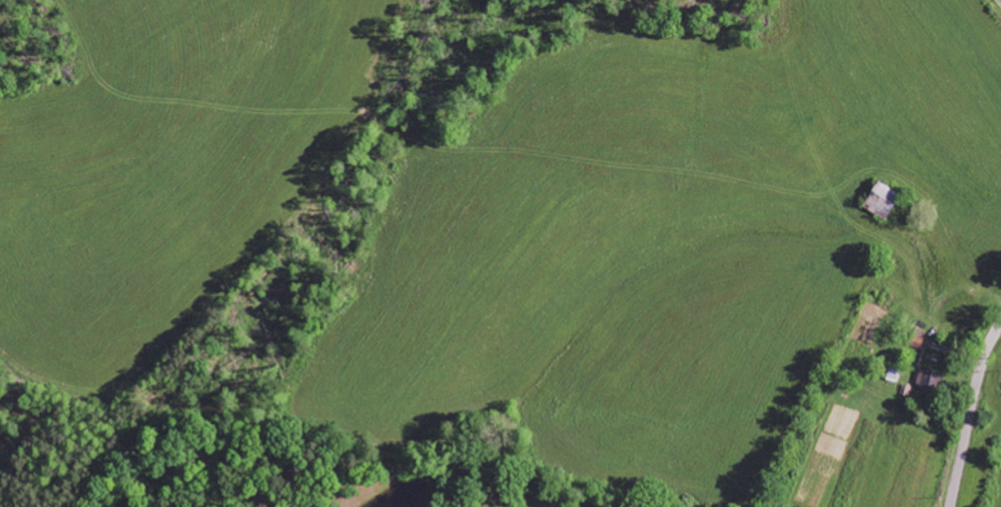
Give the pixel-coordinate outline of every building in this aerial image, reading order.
[(886,220),(900,193),(877,182),(863,209),(886,220)] [(941,376),(928,373),(929,369),(922,367),(916,391),(936,396),(941,376)]
